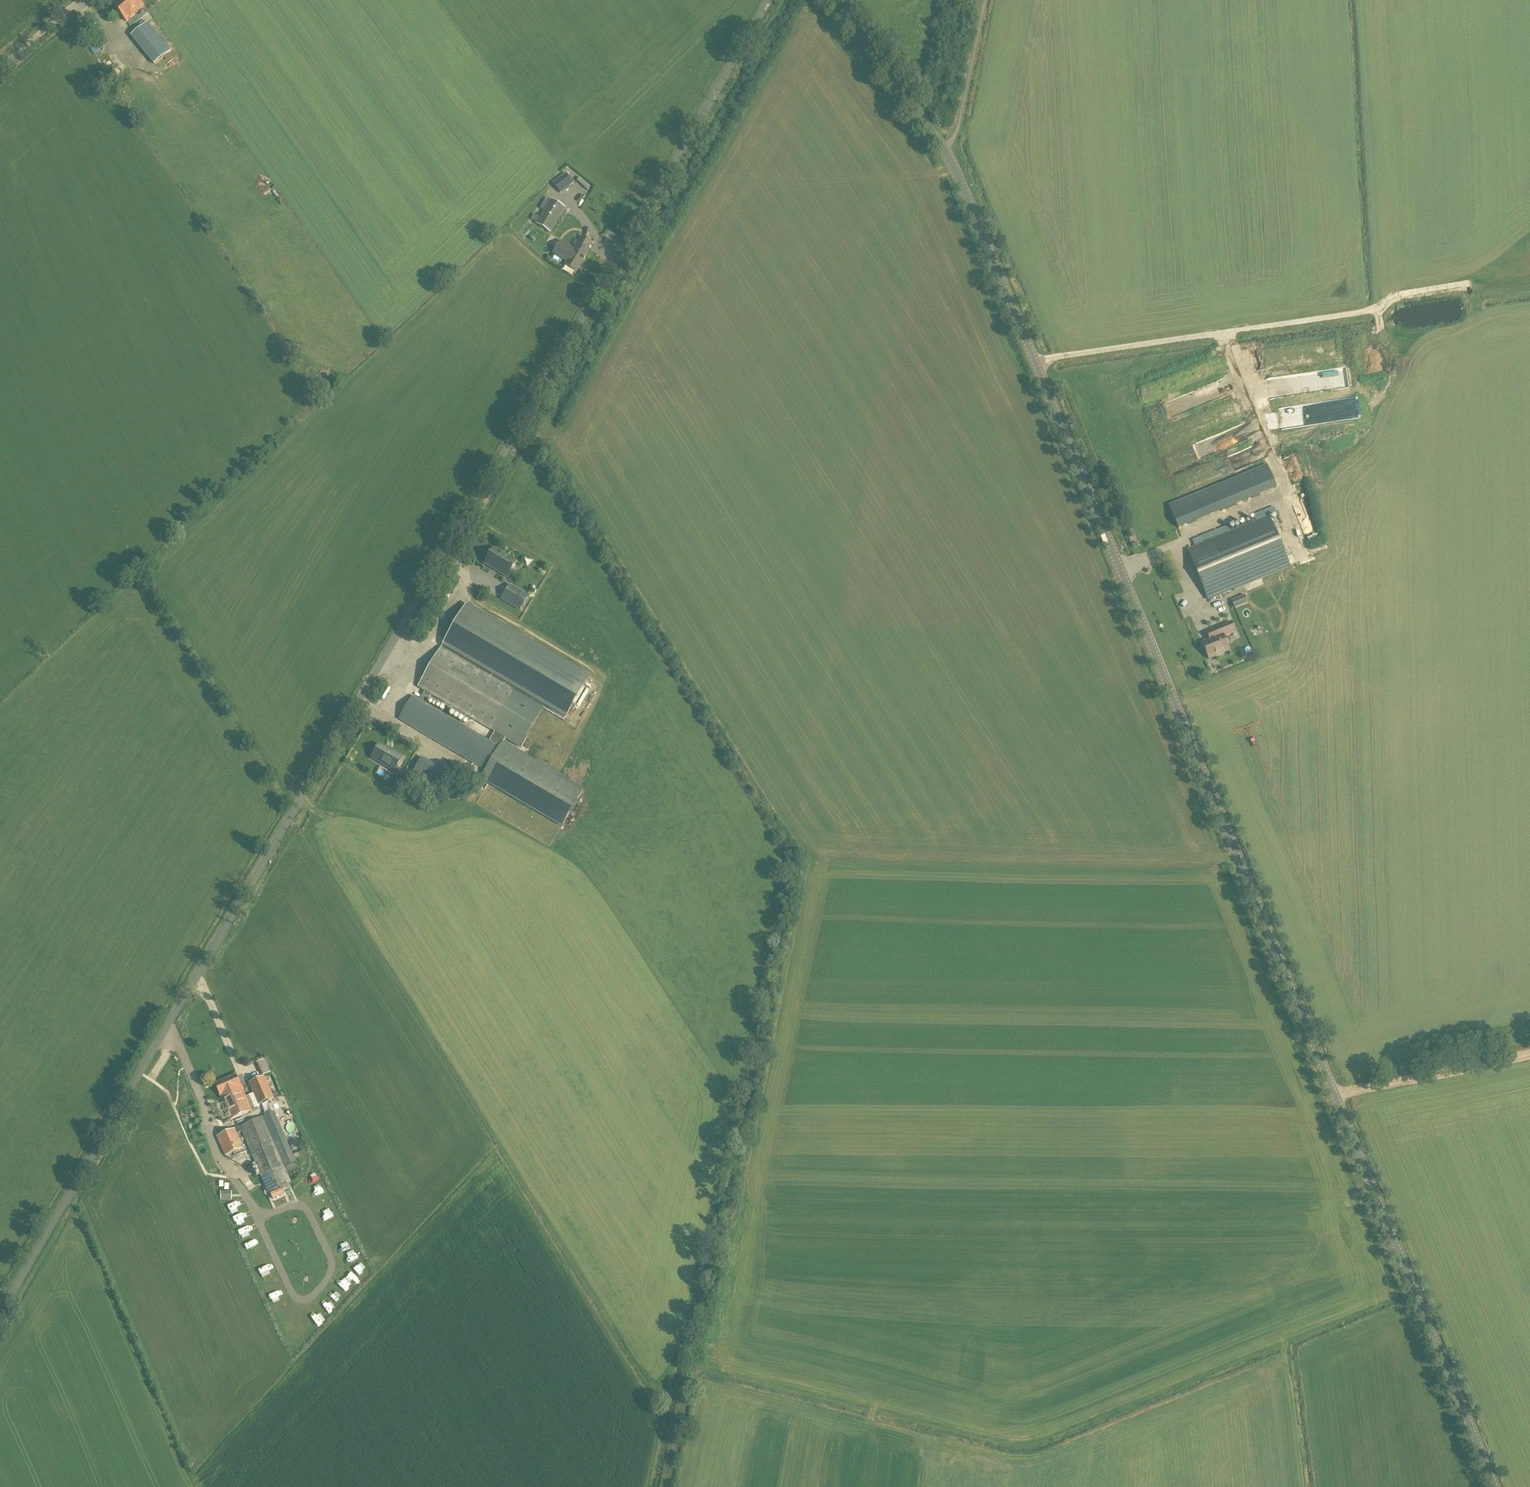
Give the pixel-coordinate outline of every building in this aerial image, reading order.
[(144,7),(138,0),(119,0),(112,5),(126,22),(144,7)] [(148,22),(131,37),(150,61),(154,65),(171,51),(153,29),(148,22)] [(97,52),(109,44),(103,33),(90,41),(97,52)] [(561,194),(574,184),(566,173),(553,183),(561,194)] [(549,201),(544,198),(539,207),(544,210),(536,224),(550,233),(566,208),(551,199),(549,201)] [(592,243),(582,237),(579,242),(576,240),(573,245),(576,247),(574,250),(561,242),(554,253),(567,261),(566,264),(577,271),(589,251),(587,250),(592,243)] [(1267,468),(1169,507),(1178,529),(1276,490),(1267,468)] [(1187,550),(1208,601),(1291,567),(1269,516),(1187,550)] [(518,562),(494,548),(484,564),(508,578),(518,562)] [(501,599),(520,611),(529,596),(510,585),(501,599)] [(1231,601),(1235,609),(1248,603),(1244,595),(1231,601)] [(491,730),(520,747),(543,709),(564,721),(590,677),(573,667),(467,605),(419,687),(425,691),(420,700),(413,696),(400,720),(485,770),(480,779),(562,827),(584,789),(503,741),(499,747),(447,717),(453,707),(491,730)] [(1202,643),(1209,660),(1230,651),(1224,637),(1236,632),(1232,621),(1206,632),(1209,640),(1202,643)] [(389,751),(379,745),(371,758),(395,772),(404,757),(390,749),(389,751)] [(441,789),(450,774),(447,772),(421,758),(413,773),(441,789)] [(231,1096),(243,1091),(236,1076),(215,1084),(222,1101),(229,1098),(231,1096)] [(258,1106),(274,1099),(264,1076),(249,1083),(258,1106)] [(229,1098),(222,1101),(231,1120),(251,1111),(243,1091),(231,1096),(229,1098)] [(295,1160),(274,1113),(218,1137),(226,1156),(243,1149),(237,1134),(243,1132),(250,1148),(269,1192),(290,1183),(283,1165),(295,1160)] [(232,1199),(231,1190),(221,1191),(221,1200),(232,1199)]
